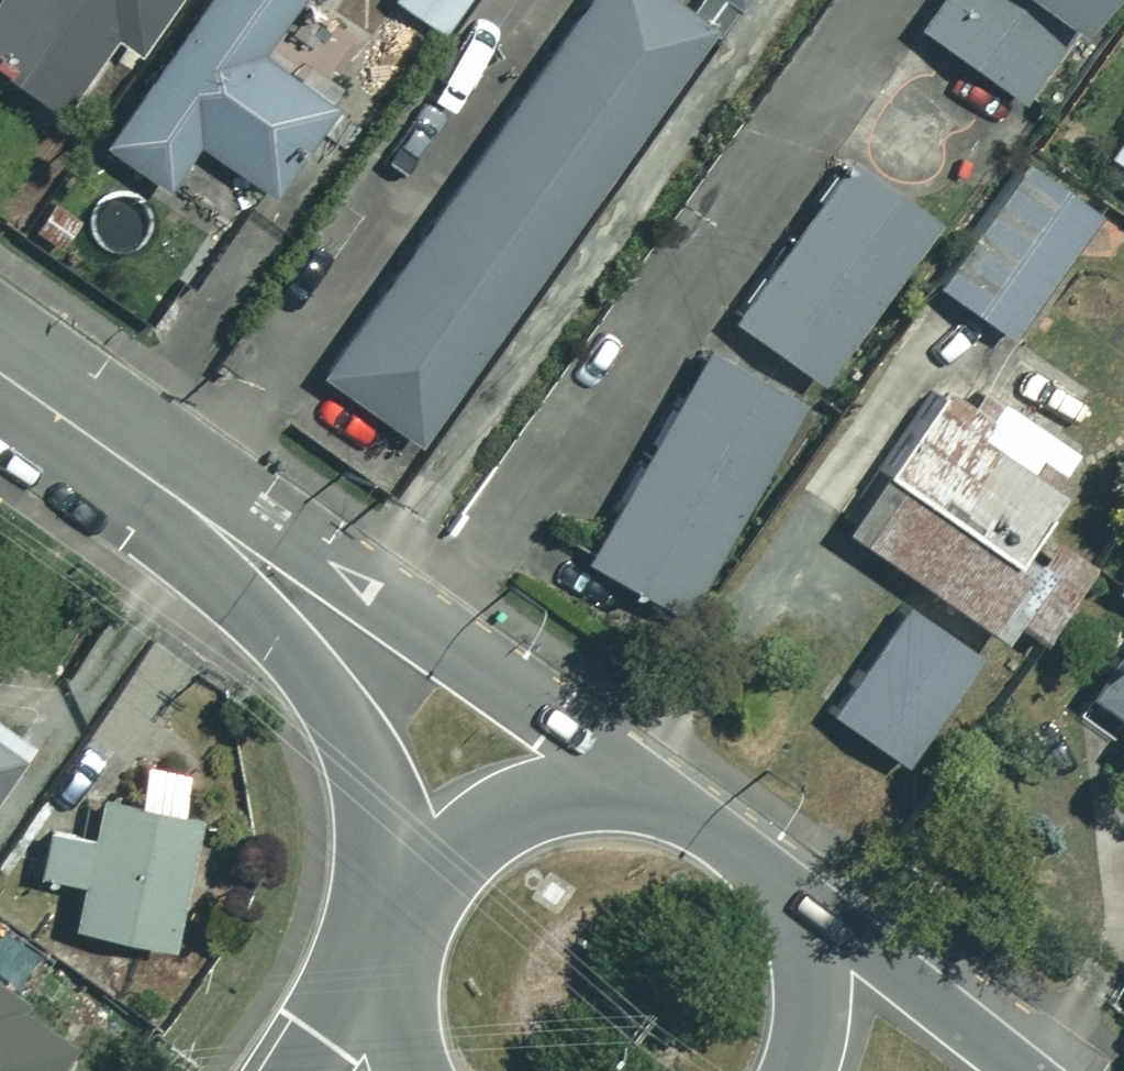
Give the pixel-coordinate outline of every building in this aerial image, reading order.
[(62,110),(119,30),(141,46),(173,0),(0,0),(0,66),(62,110)] [(99,139),(168,186),(199,141),(272,192),(337,100),(262,47),(295,0),(197,0),(99,139)] [(676,0),(590,0),(324,375),(419,443),(715,28),(676,0)] [(444,30),(465,0),(402,0),(444,30)] [(924,24),(1023,100),(1099,0),(942,0),(924,24)] [(1123,163),(1123,134),(1110,153),(1123,163)] [(938,221),(849,157),(735,317),(824,381),(938,221)] [(1103,212),(1026,160),(940,287),(1016,340),(1103,212)] [(1026,560),(1093,459),(1058,436),(1098,375),(1027,328),(973,408),(943,388),(849,529),(1011,637),(1051,577),(1026,560)] [(806,399),(709,345),(588,560),(684,615),(806,399)] [(979,654),(910,605),(834,711),(903,761),(979,654)] [(1097,697),(1123,715),(1123,655),(1097,697)] [(39,769),(21,757),(58,701),(0,663),(0,828),(39,769)] [(190,771),(153,763),(145,806),(102,798),(94,837),(52,829),(43,875),(85,883),(76,926),(177,946),(202,816),(182,812),(190,771)] [(0,984),(0,1070),(55,1070),(78,1040),(0,984)]
